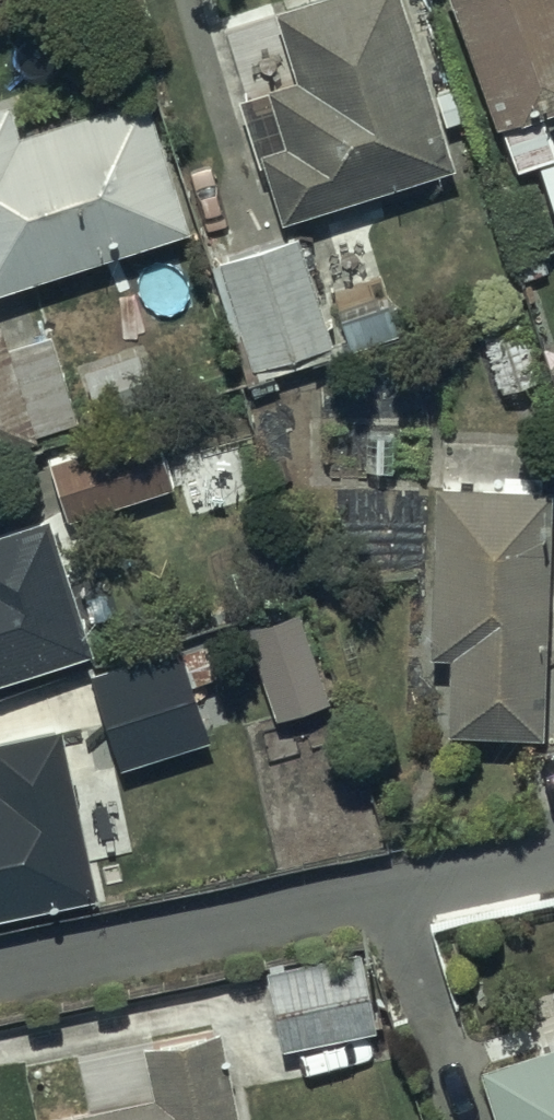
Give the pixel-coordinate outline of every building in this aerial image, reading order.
[(266,9),(279,53),(220,71),(248,163),(254,161),(271,216),(444,163),(394,0),(295,0),(266,9)] [(489,123),(498,120),(513,165),(551,152),(541,125),(553,121),(553,0),(446,0),(489,123)] [(179,226),(135,91),(7,133),(0,110),(0,284),(179,226)] [(535,160),(553,211),(553,152),(535,160)] [(308,297),(290,237),(208,261),(243,376),(252,374),(257,393),(286,385),(282,370),(328,356),(317,320),(332,315),(325,292),(308,297)] [(21,296),(0,302),(0,450),(27,443),(25,436),(73,422),(48,333),(33,338),(21,296)] [(537,378),(513,309),(471,323),(495,393),(537,378)] [(149,428),(47,457),(64,517),(167,488),(149,428)] [(543,487),(429,484),(423,654),(444,655),(441,733),(535,736),(543,487)] [(39,514),(0,528),(0,674),(84,648),(39,514)] [(295,609),(242,627),(271,715),(324,698),(295,609)] [(79,668),(106,762),(201,735),(175,641),(79,668)] [(51,727),(0,738),(0,914),(89,895),(51,727)] [(256,967),(272,1048),(369,1029),(353,948),(256,967)] [(17,1119),(231,1119),(213,1030),(139,1045),(148,1091),(17,1117),(17,1119)] [(488,1119),(553,1119),(553,1038),(471,1064),(488,1119)]
